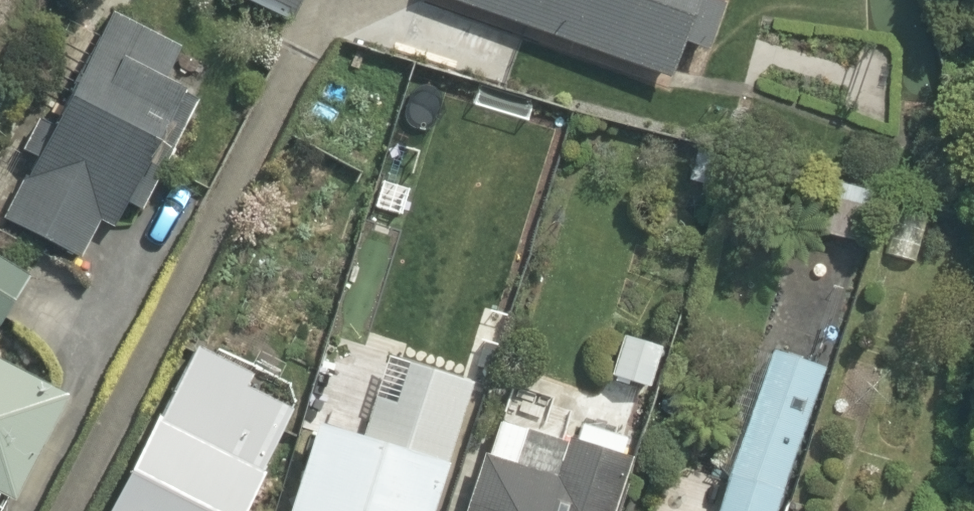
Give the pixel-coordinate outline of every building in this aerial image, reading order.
[(294,0),(236,0),(283,22),(294,0)] [(663,70),(687,0),(463,0),(663,70)] [(97,229),(120,241),(190,99),(152,80),(169,47),(103,14),(2,216),(83,257),(97,229)] [(825,171),(810,230),(862,243),(877,185),(825,171)] [(0,250),(0,307),(23,262),(0,250)] [(619,331),(608,375),(651,386),(662,342),(619,331)] [(297,387),(200,333),(101,510),(235,510),(256,474),(251,471),(297,387)] [(761,354),(709,510),(769,510),(815,372),(761,354)] [(67,392),(0,357),(0,510),(5,510),(67,392)] [(306,420),(274,510),(424,510),(462,381),(399,362),(386,406),(365,399),(354,434),(306,420)] [(626,433),(496,396),(463,510),(603,510),(626,433)]
